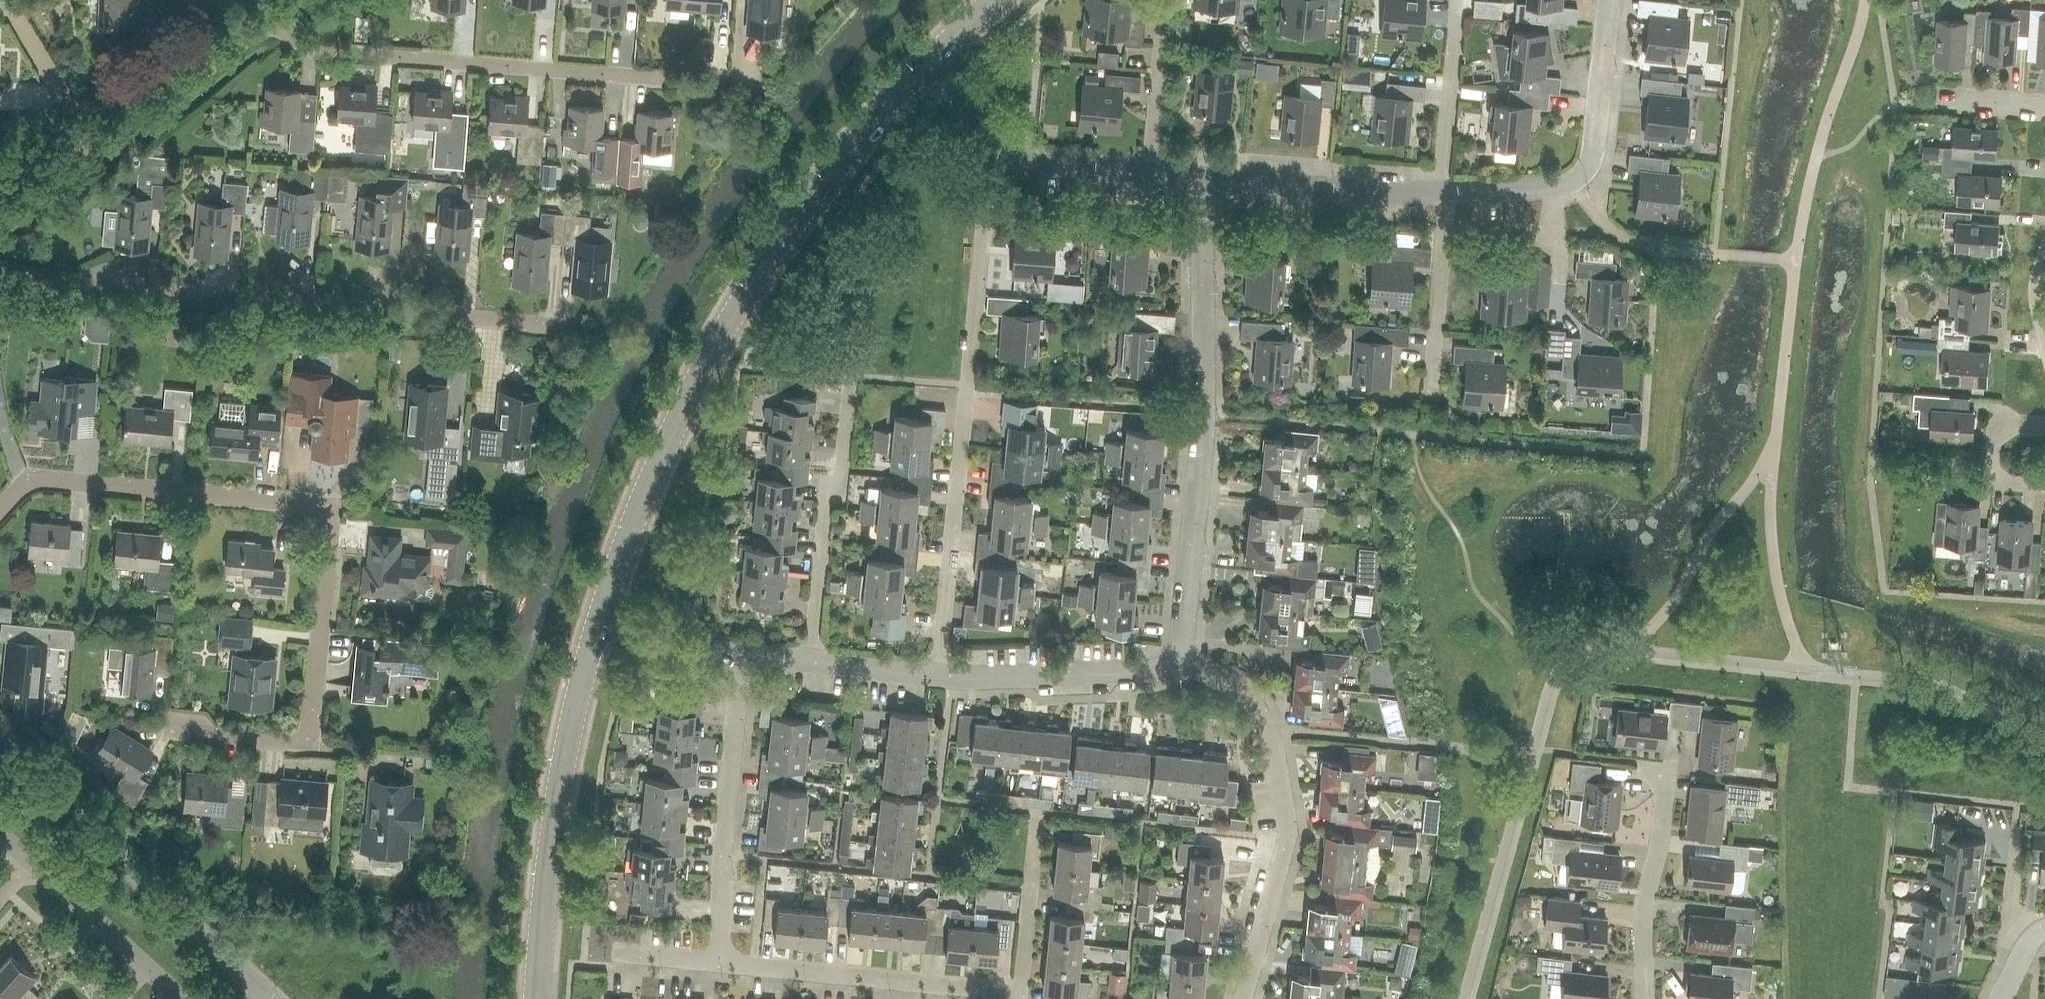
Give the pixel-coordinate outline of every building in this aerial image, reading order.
[(138,0),(105,0),(104,4),(102,4),(101,23),(137,24),(138,0)] [(593,6),(625,8),(626,0),(594,0),(593,6)] [(669,7),(717,11),(718,0),(670,0),(669,7)] [(782,0),(750,0),(748,29),(780,32),(782,0)] [(1144,11),(1130,10),(1131,0),(1088,0),(1085,33),(1127,37),(1126,45),(1141,46),(1144,11)] [(1195,6),(1237,10),(1238,0),(1196,0),(1195,6)] [(1341,0),(1285,0),(1282,30),(1323,34),(1325,17),(1339,18),(1341,0)] [(1383,34),(1422,38),(1425,0),(1386,0),(1383,34)] [(1474,14),(1502,16),(1503,1),(1494,0),(1475,0),(1474,14)] [(1578,8),(1561,6),(1562,0),(1528,0),(1527,4),(1539,5),(1537,21),(1577,24),(1578,8)] [(1689,20),(1677,18),(1679,2),(1657,0),(1639,0),(1638,14),(1651,16),(1646,57),(1685,61),(1689,20)] [(1248,5),(1246,18),(1258,19),(1260,6),(1248,5)] [(1522,6),(1504,5),(1503,16),(1521,17),(1522,6)] [(2030,34),(2031,9),(2013,7),(2013,19),(1991,18),(1992,11),(1978,10),(1976,42),(1987,43),(1986,58),(2017,60),(2018,33),(2030,34)] [(1717,10),(1716,20),(1730,21),(1731,11),(1717,10)] [(1976,42),(1978,10),(1978,13),(1966,12),(1965,22),(1940,20),(1937,62),(1964,64),(1966,41),(1976,42)] [(1545,75),(1547,53),(1551,52),(1552,56),(1553,56),(1549,35),(1549,34),(1515,30),(1514,45),(1505,44),(1496,43),(1501,75),(1511,76),(1512,72),(1522,73),(1520,89),(1550,92),(1560,93),(1562,77),(1545,75)] [(1347,60),(1359,61),(1361,45),(1349,44),(1347,60)] [(1229,115),(1233,73),(1225,73),(1227,58),(1192,55),(1191,70),(1200,70),(1195,112),(1229,115)] [(1254,60),(1244,59),(1243,74),(1253,75),(1254,60)] [(1279,64),(1259,62),(1258,78),(1277,80),(1279,64)] [(1679,73),(1670,72),(1669,80),(1678,81),(1679,73)] [(1140,91),(1142,76),(1107,73),(1106,87),(1084,85),(1080,127),(1118,131),(1122,89),(1140,91)] [(1099,75),(1087,74),(1086,82),(1098,83),(1099,75)] [(1683,81),(1678,81),(1669,80),(1643,77),(1641,93),(1650,94),(1646,135),(1684,140),(1689,98),(1681,97),(1683,81)] [(1334,106),(1336,80),(1322,79),(1320,98),(1287,95),(1283,137),(1317,140),(1320,105),(1334,106)] [(1425,101),(1427,86),(1388,82),(1386,96),(1378,95),(1373,137),(1407,140),(1411,99),(1425,101)] [(338,118),(357,120),(355,147),(390,150),(390,145),(393,115),(375,113),(377,85),(357,83),(357,87),(341,86),(338,118)] [(1691,113),(1703,113),(1704,83),(1691,83),(1691,113)] [(314,152),(316,120),(298,119),(300,91),(268,88),(266,111),(262,110),(261,124),(291,127),(290,150),(314,152)] [(1548,109),(1550,92),(1520,89),(1510,88),(1509,104),(1497,103),(1493,145),(1527,148),(1531,107),(1548,109)] [(466,148),(468,121),(450,119),(453,91),(433,89),(433,93),(416,92),(414,125),(444,127),(442,146),(451,147),(466,148)] [(541,163),(544,127),(526,125),(528,97),(509,95),(509,99),(492,97),(490,130),(520,133),(517,161),(541,163)] [(593,169),(617,170),(619,139),(601,137),(603,109),(571,106),(569,129),(566,128),(565,142),(595,144),(593,169)] [(641,172),(643,148),(673,150),(674,137),(671,136),(672,114),(640,112),(637,140),(619,139),(617,170),(616,181),(640,183),(641,172)] [(1945,146),(1944,163),(1973,165),(1974,155),(1996,156),(1998,130),(1956,127),(1955,147),(1945,146)] [(1940,159),(1941,147),(1925,146),(1924,158),(1940,159)] [(451,147),(450,163),(465,164),(466,148),(451,147)] [(699,151),(693,158),(701,164),(706,158),(699,151)] [(1675,217),(1680,175),(1668,174),(1670,158),(1630,154),(1628,170),(1641,171),(1637,212),(1675,217)] [(166,206),(169,165),(145,163),(142,199),(120,197),(119,212),(107,211),(107,212),(105,228),(117,229),(116,244),(148,247),(152,204),(166,206)] [(544,163),(542,186),(556,187),(558,164),(544,163)] [(2001,204),(2003,177),(1972,175),(1973,165),(1944,163),(1943,175),(1961,176),(1959,201),(2001,204)] [(1712,172),(1711,169),(1709,167),(1706,166),(1703,168),(1702,170),(1702,174),(1704,176),(1707,176),(1710,175),(1712,172)] [(282,190),(280,206),(266,205),(264,231),(278,232),(277,238),(309,241),(313,198),(327,200),(330,170),(305,168),(303,193),(282,190)] [(327,200),(345,201),(348,172),(330,170),(327,200)] [(407,207),(409,178),(385,175),(383,200),(361,198),(357,246),(389,249),(393,206),(407,207)] [(247,201),(248,184),(224,182),(221,206),(200,204),(196,252),(227,255),(231,212),(245,213),(247,201)] [(486,214),(489,185),(464,183),(462,207),(441,205),(436,253),(468,256),(472,213),(486,214)] [(614,184),(601,184),(601,194),(613,195),(614,184)] [(1893,223),(1900,224),(1902,207),(1895,206),(1893,223)] [(1999,232),(2000,224),(1972,222),(1972,212),(1946,210),(1945,226),(1961,227),(1959,249),(1973,250),(1975,253),(1980,254),(1982,251),(2003,252),(2004,233),(1999,232)] [(550,242),(564,243),(566,214),(548,212),(542,212),(540,236),(518,234),(514,282),(546,285),(550,242)] [(591,216),(567,214),(566,214),(564,243),(578,244),(574,287),(606,290),(610,243),(589,241),(591,216)] [(1052,278),(1055,237),(1075,239),(1076,222),(1054,220),(1054,223),(1039,222),(1039,219),(1000,216),(998,232),(1016,234),(1013,275),(1052,278)] [(1165,245),(1167,229),(1127,226),(1126,242),(1114,241),(1111,283),(1145,285),(1148,244),(1165,245)] [(1354,233),(1345,232),(1344,246),(1353,247),(1354,233)] [(1281,303),(1284,261),(1273,260),(1274,244),(1234,242),(1233,258),(1250,259),(1247,301),(1281,303)] [(1374,261),(1370,302),(1409,305),(1412,263),(1430,265),(1432,249),(1392,245),(1392,244),(1369,242),(1368,260),(1374,261)] [(1625,321),(1628,279),(1616,279),(1617,263),(1577,260),(1576,276),(1594,277),(1591,319),(1625,321)] [(1483,315),(1525,319),(1526,302),(1542,303),(1549,304),(1550,290),(1552,264),(1545,263),(1529,262),(1528,280),(1486,277),(1483,315)] [(1085,284),(1073,283),(1071,301),(1083,302),(1085,284)] [(1940,316),(1940,324),(1939,337),(1970,339),(1971,339),(1972,327),(1988,328),(1990,288),(1953,286),(1951,313),(1959,313),(1959,318),(1940,316)] [(1036,357),(1038,315),(1027,314),(1028,298),(989,296),(987,312),(1005,313),(1002,355),(1036,357)] [(1175,331),(1176,315),(1136,312),(1135,328),(1123,327),(1120,369),(1154,371),(1157,330),(1175,331)] [(110,338),(111,315),(88,314),(87,337),(110,338)] [(1290,382),(1293,340),(1281,339),(1282,323),(1243,320),(1241,337),(1259,338),(1256,380),(1290,382)] [(1546,335),(1547,322),(1534,321),(1533,334),(1546,335)] [(1410,328),(1370,325),(1358,324),(1357,340),(1354,382),(1388,384),(1391,343),(1409,344),(1410,328)] [(1558,355),(1560,329),(1548,328),(1546,354),(1558,355)] [(1619,391),(1622,357),(1580,354),(1582,337),(1565,336),(1562,375),(1578,377),(1577,388),(1619,391)] [(1969,351),(1970,339),(1939,337),(1938,350),(1948,351),(1946,381),(1988,384),(1990,353),(1969,351)] [(1918,352),(1919,339),(1899,338),(1898,351),(1918,352)] [(1544,351),(1545,341),(1533,340),(1532,350),(1544,351)] [(1502,406),(1506,364),(1494,363),(1495,348),(1455,345),(1454,361),(1467,362),(1464,403),(1502,406)] [(355,433),(359,396),(330,393),(332,375),(290,371),(286,422),(309,424),(313,429),(314,429),(312,454),(348,457),(350,433),(355,433)] [(1555,373),(1544,372),(1543,381),(1554,382),(1555,373)] [(93,412),(95,379),(65,377),(65,380),(42,378),(40,403),(31,402),(29,426),(44,427),(43,433),(70,436),(70,433),(75,434),(77,411),(93,412)] [(427,436),(425,455),(435,456),(434,460),(430,460),(426,496),(454,499),(458,463),(450,462),(450,457),(458,458),(461,428),(444,426),(447,386),(412,383),(407,435),(427,436)] [(191,420),(193,390),(166,387),(164,408),(127,404),(124,440),(171,445),(174,418),(191,420)] [(538,437),(542,399),(522,397),(523,393),(502,391),(499,426),(475,424),(472,456),(497,459),(498,450),(529,453),(530,437),(538,437)] [(1950,396),(1915,393),(1914,407),(1921,407),(1920,423),(1934,425),(1933,437),(1973,440),(1975,412),(1949,410),(1950,396)] [(1350,395),(1349,408),(1364,409),(1365,396),(1350,395)] [(815,412),(816,400),(785,397),(784,408),(766,407),(765,418),(771,419),(769,430),(769,431),(813,435),(814,424),(806,424),(807,411),(815,412)] [(221,401),(220,421),(215,421),(212,454),(256,458),(258,437),(277,439),(276,445),(277,445),(281,407),(251,405),(251,411),(244,411),(245,403),(221,401)] [(1002,433),(1009,434),(1007,448),(1061,453),(1062,443),(1044,442),(1045,427),(1036,426),(1038,403),(1005,401),(1004,411),(1002,433)] [(944,423),(946,410),(923,407),(922,419),(896,416),(895,431),(876,429),(875,439),(930,444),(931,431),(937,431),(938,422),(944,423)] [(1177,435),(1178,422),(1154,420),(1153,431),(1128,429),(1127,443),(1109,441),(1108,451),(1161,457),(1163,443),(1169,443),(1170,434),(1177,435)] [(747,440),(748,430),(740,429),(739,439),(747,440)] [(1318,449),(1319,432),(1285,429),(1284,440),(1265,438),(1263,463),(1307,467),(1308,448),(1318,449)] [(812,446),(813,435),(769,431),(769,430),(763,430),(762,441),(768,442),(767,455),(779,456),(778,467),(809,470),(810,459),(802,458),(804,445),(812,446)] [(932,481),(935,459),(928,458),(930,444),(875,439),(874,449),(892,451),(891,465),(910,467),(909,479),(932,481)] [(1084,454),(1085,444),(1071,443),(1070,453),(1084,454)] [(1060,463),(1061,453),(1007,448),(1006,462),(999,461),(998,470),(992,470),(991,482),(1014,485),(1015,473),(1040,476),(1042,461),(1060,463)] [(1164,493),(1166,471),(1160,471),(1161,457),(1108,451),(1106,461),(1125,463),(1123,478),(1142,479),(1141,491),(1164,493)] [(1318,473),(1306,472),(1307,467),(1263,463),(1260,488),(1279,490),(1278,501),(1304,503),(1304,504),(1312,504),(1314,489),(1317,490),(1318,473)] [(808,482),(809,470),(778,467),(777,478),(753,476),(752,487),(758,488),(757,500),(757,501),(800,505),(801,494),(793,493),(795,481),(808,482)] [(931,494),(932,481),(909,479),(907,490),(882,487),(881,502),(863,500),(862,510),(916,516),(917,502),(924,503),(925,493),(931,494)] [(1032,498),(1013,496),(1014,485),(991,482),(989,504),(995,505),(994,519),(1047,524),(1048,514),(1030,513),(1032,498)] [(1163,506),(1164,493),(1141,491),(1140,502),(1114,500),(1113,514),(1095,512),(1094,522),(1148,528),(1149,514),(1155,515),(1156,505),(1163,506)] [(792,515),(800,516),(800,505),(757,501),(757,500),(751,499),(750,511),(756,511),(754,525),(766,526),(765,535),(765,537),(797,540),(798,528),(790,528),(792,515)] [(1300,540),(1303,516),(1304,504),(1304,503),(1278,501),(1270,500),(1269,511),(1250,509),(1248,534),(1291,539),(1300,540)] [(1976,545),(1975,558),(1987,559),(1990,526),(1978,525),(1980,505),(1950,503),(1942,502),(1939,542),(1947,543),(1976,545)] [(1328,506),(1312,504),(1304,504),(1303,516),(1319,518),(1328,507),(1328,506)] [(914,530),(916,516),(862,510),(861,520),(879,522),(878,537),(897,539),(895,550),(919,552),(921,530),(914,530)] [(1046,534),(1047,524),(994,519),(992,533),(986,532),(985,542),(978,541),(977,554),(1000,556),(1015,557),(1016,546),(1027,547),(1028,533),(1046,534)] [(2040,571),(2043,543),(2031,542),(2033,522),(2003,519),(2000,559),(2029,562),(2028,570),(2040,571)] [(80,564),(83,529),(71,528),(72,525),(32,521),(29,554),(67,558),(67,563),(80,564)] [(1146,542),(1148,528),(1094,522),(1093,532),(1111,534),(1110,549),(1122,550),(1120,561),(1150,565),(1153,543),(1146,542)] [(174,591),(176,562),(157,561),(160,533),(120,529),(117,565),(146,568),(144,588),(174,591)] [(373,536),(370,567),(366,566),(362,599),(364,599),(365,584),(371,585),(371,587),(376,587),(376,585),(383,586),(383,593),(411,596),(410,604),(411,604),(412,596),(416,596),(419,599),(423,600),(427,599),(430,598),(433,595),(434,592),(435,588),(434,584),(432,581),(429,581),(429,572),(447,574),(447,579),(461,580),(465,532),(430,529),(429,543),(432,543),(431,557),(399,554),(400,538),(373,536)] [(796,552),(797,540),(765,537),(765,535),(755,534),(754,547),(741,546),(740,557),(746,558),(744,570),(788,575),(789,564),(781,563),(782,551),(796,552)] [(1289,558),(1291,539),(1248,534),(1245,559),(1259,560),(1258,571),(1282,574),(1283,574),(1297,575),(1316,577),(1318,561),(1298,559),(1289,558)] [(282,595),(284,569),(272,568),(274,548),(260,546),(260,542),(230,540),(227,570),(256,573),(254,592),(282,595)] [(1376,549),(1359,548),(1358,560),(1375,562),(1376,549)] [(917,565),(919,552),(895,550),(894,561),(869,559),(867,573),(849,572),(848,582),(902,587),(903,573),(910,574),(911,564),(917,565)] [(999,567),(1000,556),(977,554),(975,576),(981,576),(980,590),(1034,596),(1035,586),(1017,584),(1018,569),(999,567)] [(1149,577),(1150,565),(1120,561),(1119,573),(1101,571),(1100,586),(1081,584),(1080,594),(1134,599),(1135,585),(1142,586),(1143,577),(1149,577)] [(787,585),(788,575),(744,570),(738,569),(737,581),(743,581),(742,594),(754,595),(753,607),(784,610),(786,598),(778,597),(779,585),(787,585)] [(1315,594),(1317,577),(1316,577),(1297,575),(1283,574),(1282,574),(1281,585),(1263,583),(1260,608),(1304,612),(1313,613),(1315,594)] [(1985,580),(1976,580),(1975,592),(1984,593),(1985,580)] [(832,581),(831,590),(841,591),(842,582),(832,581)] [(901,601),(902,587),(848,582),(847,592),(865,593),(864,608),(875,609),(872,631),(903,634),(905,624),(907,602),(901,601)] [(1033,606),(1034,596),(980,590),(978,604),(972,603),(971,613),(965,612),(963,625),(967,625),(998,628),(999,617),(1013,618),(1015,604),(1033,606)] [(1065,593),(1063,605),(1077,607),(1079,595),(1065,593)] [(1133,613),(1134,599),(1080,594),(1079,604),(1097,606),(1096,620),(1115,622),(1114,634),(1137,636),(1139,614),(1133,613)] [(13,602),(0,600),(0,617),(11,618),(13,602)] [(174,621),(176,604),(159,603),(157,619),(174,621)] [(1302,631),(1304,612),(1260,608),(1258,633),(1276,635),(1275,646),(1310,649),(1311,632),(1302,631)] [(271,706),(276,658),(247,656),(248,645),(249,645),(251,620),(223,617),(221,642),(237,644),(236,654),(235,654),(231,702),(271,706)] [(1377,622),(1364,626),(1369,649),(1383,645),(1377,622)] [(47,659),(48,645),(67,647),(69,628),(28,624),(26,642),(7,640),(6,656),(9,656),(6,688),(17,689),(14,712),(38,714),(44,659),(47,659)] [(954,633),(966,635),(967,625),(963,625),(955,624),(954,633)] [(126,646),(124,664),(114,663),(112,681),(122,682),(121,691),(151,694),(154,666),(170,668),(173,637),(150,635),(149,648),(126,646)] [(436,673),(439,643),(390,639),(389,646),(359,644),(354,697),(386,699),(389,669),(436,673)] [(1349,670),(1350,653),(1316,650),(1315,661),(1296,659),(1294,684),(1338,688),(1340,669),(1349,670)] [(1336,707),(1338,688),(1294,684),(1291,709),(1310,711),(1309,722),(1343,725),(1345,708),(1336,707)] [(703,714),(704,702),(672,699),(671,710),(653,708),(652,720),(658,720),(657,732),(657,733),(701,737),(702,726),(694,725),(695,713),(703,714)] [(1683,728),(1686,702),(1671,700),(1668,726),(1683,728)] [(773,725),(771,739),(825,745),(826,735),(808,733),(810,719),(784,716),(786,704),(763,702),(761,714),(767,715),(766,724),(773,725)] [(1699,729),(1701,703),(1686,702),(1683,728),(1699,729)] [(1660,747),(1663,714),(1623,709),(1619,742),(1660,747)] [(74,711),(69,720),(84,727),(89,718),(74,711)] [(932,728),(933,716),(892,711),(890,727),(882,726),(881,735),(889,736),(889,735),(925,739),(926,727),(932,728)] [(996,759),(1000,723),(999,723),(988,722),(989,716),(976,715),(960,713),(957,746),(973,747),(972,756),(988,758),(987,766),(995,767),(996,759)] [(621,716),(620,726),(631,727),(632,717),(621,716)] [(863,732),(864,717),(855,716),(854,731),(863,732)] [(1023,726),(1011,725),(1012,719),(1000,718),(999,723),(1000,723),(996,759),(1011,761),(1010,769),(1019,770),(1020,762),(1019,762),(1023,726)] [(59,729),(47,719),(37,731),(49,740),(59,729)] [(1047,729),(1046,729),(1035,727),(1035,722),(1023,720),(1023,726),(1019,762),(1020,762),(1035,764),(1034,771),(1042,772),(1043,765),(1042,764),(1047,729)] [(1733,764),(1737,723),(1703,720),(1699,760),(1733,764)] [(1403,724),(1385,722),(1389,735),(1407,737),(1403,724)] [(1047,723),(1046,729),(1047,729),(1042,764),(1043,765),(1058,766),(1057,774),(1066,775),(1071,731),(1058,730),(1059,724),(1047,723)] [(137,775),(151,751),(113,727),(97,754),(125,771),(113,792),(134,805),(148,782),(137,775)] [(700,748),(701,737),(657,733),(657,732),(651,731),(650,743),(656,743),(655,757),(667,758),(666,769),(697,772),(699,760),(691,759),(692,747),(700,748)] [(860,755),(863,732),(854,731),(851,755),(860,755)] [(931,739),(925,739),(889,735),(889,736),(887,751),(880,750),(879,758),(886,759),(887,759),(922,762),(924,751),(929,751),(931,739)] [(1101,745),(1090,744),(1090,738),(1078,737),(1073,778),(1089,780),(1088,788),(1097,789),(1098,781),(1097,781),(1101,745)] [(824,755),(825,745),(771,739),(770,753),(763,752),(761,774),(784,777),(785,769),(785,766),(792,767),(804,768),(806,753),(824,755)] [(1125,748),(1124,748),(1113,746),(1114,741),(1101,739),(1101,745),(1097,781),(1098,781),(1113,783),(1112,791),(1120,791),(1121,784),(1125,748)] [(1154,776),(1156,758),(1148,758),(1149,750),(1136,749),(1137,743),(1125,742),(1124,748),(1125,748),(1121,784),(1136,785),(1135,793),(1144,794),(1146,775),(1154,776)] [(1346,745),(1345,751),(1369,753),(1370,747),(1346,745)] [(826,759),(845,761),(846,754),(847,748),(828,746),(826,759)] [(1180,754),(1169,753),(1169,747),(1157,746),(1156,758),(1154,776),(1152,787),(1169,789),(1168,797),(1176,798),(1177,790),(1176,790),(1180,754)] [(1204,757),(1203,757),(1192,755),(1193,750),(1180,748),(1180,754),(1176,790),(1177,790),(1192,792),(1191,799),(1199,800),(1200,793),(1200,792),(1204,757)] [(1218,753),(1204,751),(1203,757),(1204,757),(1200,792),(1200,793),(1199,800),(1233,804),(1236,784),(1226,782),(1228,760),(1217,758),(1218,753)] [(1369,753),(1345,751),(1343,751),(1342,762),(1323,760),(1320,785),(1364,789),(1366,770),(1375,771),(1377,754),(1369,753)] [(1440,775),(1440,751),(1421,751),(1422,776),(1440,775)] [(616,752),(615,763),(626,764),(627,753),(616,752)] [(858,771),(860,755),(851,755),(849,770),(858,771)] [(928,763),(922,762),(887,759),(886,759),(885,774),(877,773),(876,782),(920,787),(921,774),(927,775),(928,763)] [(1617,826),(1621,784),(1600,781),(1601,765),(1573,762),(1570,791),(1586,792),(1583,823),(1617,826)] [(803,779),(804,768),(792,767),(785,766),(785,769),(784,777),(803,779)] [(696,784),(697,772),(666,769),(664,780),(641,778),(640,789),(646,790),(645,802),(688,807),(689,796),(682,795),(683,782),(696,784)] [(243,827),(245,796),(226,795),(228,775),(189,771),(186,810),(212,812),(211,824),(243,827)] [(783,788),(784,777),(761,774),(759,787),(766,788),(765,797),(771,798),(769,812),(823,818),(824,808),(806,806),(808,791),(783,788)] [(280,824),(281,812),(324,816),(327,782),(283,778),(283,783),(269,781),(267,802),(253,800),(251,821),(280,824)] [(362,850),(380,851),(372,858),(371,867),(376,871),(397,873),(403,869),(404,860),(398,853),(407,853),(409,829),(420,830),(422,799),(411,798),(412,785),(372,781),(368,825),(364,824),(362,850)] [(1721,832),(1725,800),(1759,804),(1761,786),(1726,782),(1725,792),(1692,789),(1688,828),(1721,832)] [(1362,809),(1364,789),(1320,785),(1318,810),(1336,812),(1335,823),(1345,824),(1370,826),(1371,809),(1362,809)] [(991,801),(992,792),(977,790),(976,799),(991,801)] [(1014,803),(1015,794),(992,792),(991,801),(1014,803)] [(1038,806),(1039,797),(1015,794),(1014,803),(1038,806)] [(922,811),(924,799),(882,795),(880,811),(873,810),(872,818),(880,819),(915,823),(916,822),(917,811),(922,811)] [(1053,808),(1054,799),(1039,797),(1038,806),(1053,808)] [(853,816),(855,801),(846,800),(844,815),(853,816)] [(679,817),(687,817),(688,807),(645,802),(639,801),(638,813),(643,813),(642,826),(654,827),(653,838),(685,841),(686,830),(678,829),(679,817)] [(1934,821),(1936,803),(1920,801),(1918,820),(1934,821)] [(1093,812),(1094,803),(1079,802),(1078,811),(1093,812)] [(1117,815),(1118,806),(1094,803),(1093,812),(1117,815)] [(1132,817),(1133,808),(1118,806),(1117,815),(1132,817)] [(1173,821),(1174,812),(1159,811),(1158,820),(1173,821)] [(822,828),(823,818),(769,812),(768,826),(761,825),(759,847),(782,850),(783,838),(802,841),(804,826),(822,828)] [(1197,824),(1198,815),(1174,812),(1173,821),(1197,824)] [(850,839),(852,824),(853,816),(844,815),(841,838),(850,839)] [(1231,826),(1246,828),(1247,817),(1232,816),(1231,826)] [(921,823),(916,822),(915,823),(880,819),(878,834),(870,833),(869,842),(877,843),(877,842),(913,846),(913,845),(914,834),(920,835),(921,823)] [(1424,820),(1423,831),(1438,832),(1439,821),(1424,820)] [(1107,836),(1122,838),(1123,826),(1108,824),(1107,836)] [(1381,864),(1378,844),(1390,845),(1392,828),(1370,826),(1345,824),(1344,835),(1326,833),(1323,858),(1381,864)] [(1949,847),(1948,859),(1985,864),(1986,856),(1984,856),(1986,841),(1960,838),(1962,827),(1936,824),(1933,845),(1949,847)] [(2036,828),(2034,855),(2044,856),(2042,881),(2044,882),(2044,829),(2036,828)] [(1099,860),(1101,833),(1074,831),(1073,843),(1059,841),(1056,866),(1089,869),(1090,859),(1099,860)] [(1416,851),(1417,836),(1393,834),(1392,849),(1416,851)] [(1617,888),(1620,856),(1579,852),(1581,839),(1555,836),(1552,861),(1570,863),(1568,883),(1617,888)] [(684,853),(685,841),(653,838),(652,849),(629,847),(627,859),(633,859),(632,871),(632,872),(676,876),(677,865),(669,864),(670,852),(684,853)] [(849,854),(850,839),(841,838),(840,853),(849,854)] [(1210,857),(1211,845),(1180,841),(1177,863),(1190,864),(1189,879),(1222,883),(1224,858),(1210,857)] [(918,846),(913,845),(913,846),(877,842),(877,843),(875,858),(867,857),(866,865),(910,870),(911,858),(917,858),(918,846)] [(1746,870),(1747,859),(1749,845),(1721,842),(1719,858),(1690,855),(1687,884),(1714,887),(1713,890),(1730,891),(1730,890),(1739,891),(1743,890),(1744,886),(1746,870)] [(1763,847),(1749,845),(1747,859),(1762,860),(1763,847)] [(1323,858),(1321,883),(1330,884),(1328,894),(1338,895),(1363,898),(1372,899),(1374,882),(1381,864),(1323,858)] [(1984,872),(1985,864),(1948,859),(1946,871),(1930,869),(1929,880),(1945,882),(1945,881),(1981,885),(1982,872),(1984,872)] [(1100,870),(1089,869),(1056,866),(1054,891),(1068,892),(1067,904),(1094,907),(1094,908),(1108,909),(1109,902),(1102,901),(1104,884),(1099,884),(1100,870)] [(675,887),(676,876),(632,872),(632,871),(626,870),(625,882),(631,883),(630,896),(642,897),(641,908),(673,911),(674,899),(666,899),(667,886),(675,887)] [(1219,907),(1222,883),(1189,879),(1186,904),(1219,907)] [(1156,900),(1158,882),(1141,880),(1139,899),(1156,900)] [(1983,885),(1981,885),(1945,881),(1945,882),(1944,893),(1928,891),(1927,901),(1926,901),(1966,906),(1966,907),(1978,908),(1980,893),(1982,894),(1983,885)] [(854,898),(856,885),(843,884),(841,897),(854,898)] [(898,944),(902,911),(888,909),(890,887),(879,886),(877,908),(874,941),(898,944)] [(928,891),(926,905),(937,906),(939,892),(928,891)] [(1361,915),(1363,898),(1338,895),(1328,894),(1327,905),(1309,903),(1306,928),(1350,933),(1352,914),(1361,915)] [(839,924),(841,897),(828,895),(827,912),(803,909),(800,942),(825,945),(827,923),(839,924)] [(1530,910),(1531,897),(1520,895),(1518,908),(1530,910)] [(800,942),(803,909),(779,907),(780,899),(767,897),(764,924),(776,926),(775,940),(800,942)] [(877,908),(863,907),(853,906),(854,898),(841,897),(839,924),(851,925),(849,939),(874,941),(877,908)] [(1545,927),(1555,928),(1553,942),(1554,942),(1556,946),(1563,946),(1563,947),(1603,952),(1607,918),(1578,915),(1580,901),(1549,897),(1545,927)] [(864,899),(854,898),(853,906),(863,907),(864,899)] [(1964,920),(1966,907),(1966,906),(1926,901),(1927,901),(1915,899),(1913,910),(1929,912),(1928,924),(1965,928),(1966,920),(1964,920)] [(1140,903),(1138,918),(1148,919),(1149,904),(1140,903)] [(1687,946),(1731,951),(1732,938),(1750,940),(1754,907),(1726,903),(1725,918),(1691,914),(1687,946)] [(1093,920),(1094,908),(1094,907),(1067,904),(1066,916),(1051,915),(1049,940),(1082,943),(1084,919),(1093,920)] [(1217,932),(1219,907),(1186,904),(1184,927),(1168,926),(1167,939),(1194,942),(1195,930),(1217,932)] [(939,906),(937,906),(926,905),(926,913),(902,911),(898,944),(923,946),(925,932),(936,933),(939,906)] [(974,926),(975,926),(976,914),(962,912),(959,908),(939,906),(936,933),(948,935),(946,957),(971,959),(974,926)] [(647,914),(631,912),(630,920),(646,921),(647,914)] [(1009,949),(1012,921),(987,919),(987,927),(975,926),(974,926),(971,959),(996,962),(997,947),(1009,949)] [(1419,940),(1422,921),(1411,920),(1409,939),(1419,940)] [(1964,936),(1965,928),(1928,924),(1926,935),(1910,933),(1909,944),(1925,946),(1925,945),(1961,950),(1961,949),(1962,936),(1964,936)] [(1164,934),(1165,926),(1156,925),(1156,934),(1164,934)] [(1348,952),(1350,933),(1306,928),(1304,954),(1322,955),(1321,966),(1345,969),(1355,970),(1357,953),(1348,952)] [(1193,954),(1194,942),(1167,939),(1165,952),(1174,953),(1171,976),(1205,980),(1207,955),(1193,954)] [(1080,967),(1082,943),(1049,940),(1046,964),(1080,967)] [(1414,956),(1416,946),(1400,942),(1398,952),(1414,956)] [(1963,949),(1961,949),(1961,950),(1925,945),(1925,946),(1924,957),(1908,955),(1906,966),(1958,972),(1960,958),(1962,958),(1963,949)] [(1128,959),(1129,948),(1114,947),(1113,958),(1128,959)] [(1607,975),(1571,971),(1572,959),(1539,955),(1537,969),(1548,971),(1547,982),(1564,983),(1562,998),(1570,998),(1605,998),(1607,975)] [(39,996),(28,986),(35,978),(11,956),(0,968),(0,998),(3,998),(4,998),(5,998),(36,998),(39,996)] [(1078,980),(1080,967),(1046,964),(1044,989),(1058,990),(1057,998),(1089,998),(1090,982),(1078,980)] [(1753,967),(1728,964),(1726,976),(1692,973),(1691,979),(1687,978),(1685,993),(1690,993),(1689,998),(1729,998),(1730,987),(1750,989),(1753,967)] [(1344,985),(1345,969),(1321,966),(1311,965),(1310,976),(1292,974),(1289,998),(1342,998),(1344,985)] [(1897,998),(1900,977),(1888,975),(1885,997),(1897,998)] [(1205,980),(1171,976),(1170,989),(1158,988),(1157,998),(1203,998),(1205,980)] [(1401,986),(1403,979),(1393,977),(1391,983),(1401,986)] [(1912,978),(1900,977),(1897,998),(1899,998),(1909,998),(1912,978)] [(1923,980),(1912,978),(1909,998),(1921,998),(1923,980)] [(1935,981),(1923,980),(1921,998),(1933,998),(1935,981)] [(1935,981),(1933,998),(1946,998),(1948,983),(1935,981)]
